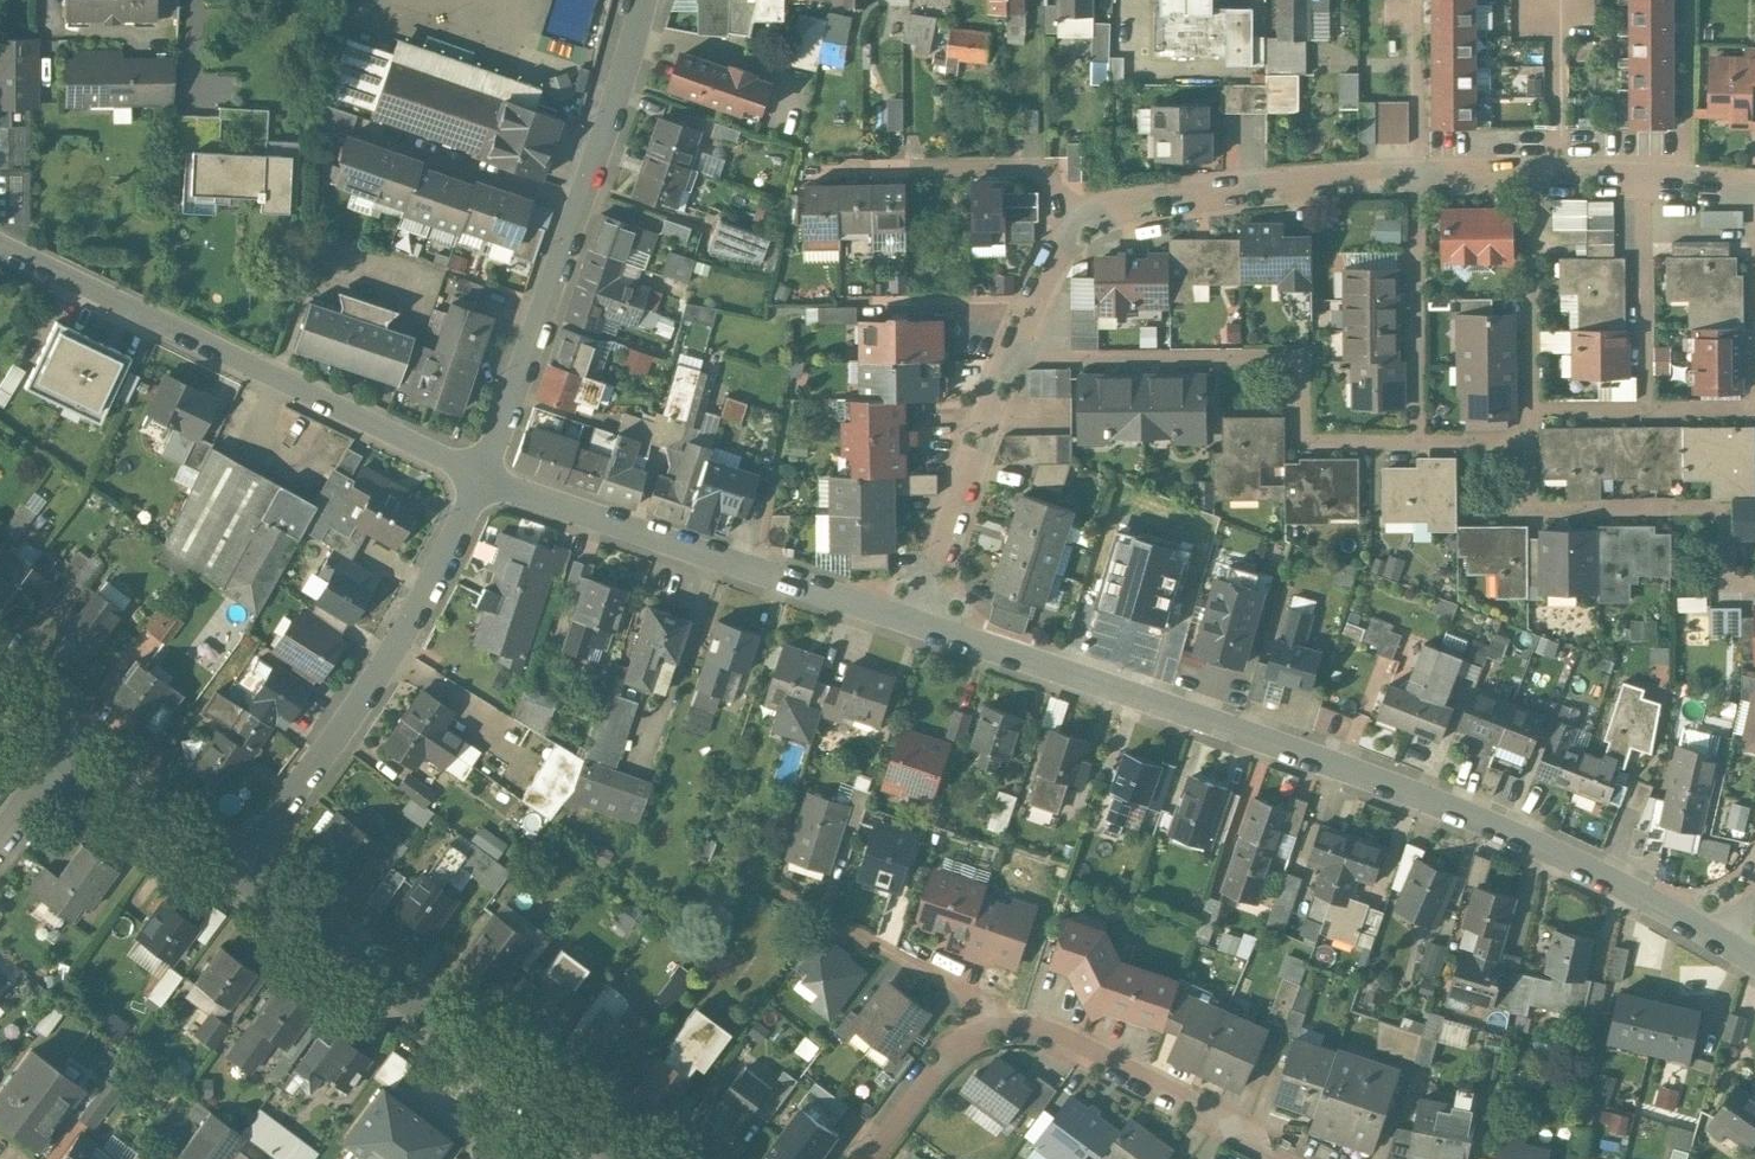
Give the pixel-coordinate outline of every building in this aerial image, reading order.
[(67,14),(104,14),(104,18),(119,18),(119,14),(157,14),(157,0),(67,0),(67,14)] [(597,0),(570,0),(567,34),(593,37),(597,0)] [(733,6),(732,34),(751,38),(755,21),(760,0),(753,0),(753,6),(733,6)] [(755,21),(787,20),(787,0),(760,0),(755,21)] [(992,15),(1008,15),(1008,0),(991,0),(992,15)] [(1008,15),(1027,15),(1028,0),(1008,0),(1008,15)] [(1060,35),(1093,35),(1093,22),(1094,22),(1094,0),(1060,0),(1060,35)] [(1279,39),(1279,40),(1307,40),(1310,40),(1310,13),(1310,0),(1279,0),(1279,39)] [(1310,13),(1326,13),(1326,0),(1310,0),(1310,13)] [(1631,1),(1631,32),(1675,32),(1675,2),(1631,1)] [(1433,2),(1433,33),(1476,33),(1476,27),(1476,4),(1476,2),(1433,2)] [(713,6),(713,5),(705,5),(706,35),(732,37),(732,34),(733,6),(713,6)] [(1160,8),(1156,8),(1156,55),(1227,55),(1227,8),(1215,8),(1160,8)] [(1253,8),(1227,8),(1227,55),(1227,65),(1253,65),(1253,36),(1253,8)] [(853,18),(829,13),(823,41),(848,44),(853,18)] [(937,18),(909,13),(905,42),(919,44),(918,52),(931,54),(933,41),(935,28),(937,18)] [(1028,41),(1028,20),(1013,20),(1013,41),(1028,41)] [(1094,22),(1093,22),(1093,35),(1092,60),(1110,61),(1111,23),(1094,22)] [(1630,35),(1630,26),(1619,27),(1619,35),(1630,35)] [(1487,27),(1476,27),(1476,33),(1476,35),(1487,35),(1487,27)] [(951,29),(935,28),(933,41),(950,43),(951,29)] [(991,34),(951,29),(950,43),(946,73),(959,75),(960,59),(988,63),(991,34)] [(1631,32),(1631,64),(1675,64),(1675,32),(1631,32)] [(1433,33),(1433,64),(1476,64),(1476,58),(1476,35),(1476,33),(1433,33)] [(1265,36),(1253,36),(1253,65),(1265,65),(1265,36)] [(0,39),(0,86),(32,86),(32,67),(40,67),(40,38),(0,39)] [(393,55),(347,39),(338,65),(335,97),(375,110),(393,55)] [(1307,40),(1279,40),(1279,39),(1267,39),(1268,59),(1307,59),(1307,40)] [(1746,47),(1746,61),(1746,87),(1752,88),(1754,88),(1754,47),(1746,47)] [(734,69),(705,59),(704,61),(683,54),(671,86),(742,111),(745,105),(763,111),(772,85),(754,79),(755,74),(735,67),(734,69)] [(506,100),(394,62),(396,56),(393,55),(375,110),(373,117),(487,156),(506,100)] [(1487,67),(1487,58),(1476,58),(1476,64),(1476,67),(1487,67)] [(1630,58),(1619,58),(1619,66),(1630,66),(1630,58)] [(1307,59),(1268,59),(1268,74),(1268,75),(1295,75),(1307,75),(1307,59)] [(173,60),(67,61),(67,77),(63,77),(63,91),(67,91),(67,100),(172,99),(173,60)] [(1110,61),(1092,60),(1091,84),(1109,84),(1110,61)] [(1746,61),(1710,60),(1709,108),(1731,109),(1731,119),(1751,120),(1752,88),(1746,87),(1746,61)] [(1433,64),(1433,96),(1476,96),(1476,90),(1476,67),(1476,64),(1433,64)] [(1631,64),(1632,95),(1675,95),(1675,64),(1631,64)] [(1295,75),(1268,75),(1268,74),(1267,74),(1267,84),(1267,111),(1294,111),(1295,75)] [(1239,84),(1221,84),(1221,109),(1225,113),(1239,113),(1239,84)] [(1253,84),(1239,84),(1239,113),(1253,113),(1253,84)] [(1267,84),(1253,84),(1253,113),(1267,113),(1267,111),(1267,84)] [(0,86),(0,226),(28,239),(32,86),(0,86)] [(1487,98),(1487,89),(1476,90),(1476,96),(1476,98),(1487,98)] [(1630,89),(1619,89),(1619,98),(1630,97),(1630,89)] [(906,128),(907,95),(892,95),(891,128),(906,128)] [(1675,95),(1632,95),(1632,127),(1675,127),(1675,95)] [(1433,96),(1433,128),(1477,128),(1477,127),(1477,121),(1476,98),(1476,96),(1433,96)] [(560,116),(507,99),(506,100),(487,156),(485,161),(541,179),(546,165),(544,164),(560,116)] [(1376,101),(1360,101),(1360,144),(1376,144),(1376,143),(1376,102),(1376,101)] [(1392,102),(1376,102),(1376,143),(1393,143),(1392,102)] [(1409,102),(1392,102),(1393,143),(1409,143),(1409,102)] [(1208,104),(1156,104),(1156,132),(1159,132),(1207,132),(1208,131),(1208,104)] [(1039,134),(1039,109),(1026,109),(1026,134),(1039,134)] [(219,151),(221,116),(172,113),(170,150),(192,152),(192,150),(219,151)] [(697,133),(660,121),(648,153),(686,166),(697,133)] [(742,133),(716,124),(711,137),(737,146),(742,133)] [(1207,132),(1159,132),(1159,159),(1211,159),(1211,131),(1208,131),(1207,132)] [(391,155),(344,139),(337,160),(341,168),(335,184),(376,198),(391,155)] [(299,141),(265,140),(264,154),(291,155),(291,157),(298,157),(299,141)] [(1082,142),(1068,143),(1069,182),(1083,181),(1082,142)] [(219,151),(192,150),(192,152),(190,193),(256,196),(256,199),(261,199),(260,211),(289,212),(291,157),(291,155),(264,154),(219,151)] [(686,166),(648,153),(640,176),(642,177),(634,197),(674,210),(680,192),(688,194),(696,170),(686,166)] [(420,165),(391,155),(376,198),(404,208),(419,169),(420,165)] [(446,179),(419,169),(404,208),(402,213),(431,223),(446,179)] [(473,188),(446,179),(431,223),(459,232),(461,228),(473,188)] [(1006,181),(973,181),(973,234),(1006,234),(1006,221),(1006,206),(1006,192),(1006,181)] [(503,193),(474,183),(473,188),(461,228),(488,237),(503,193)] [(907,183),(873,184),(874,230),(907,230),(907,183)] [(840,184),(807,185),(807,209),(804,209),(804,243),(841,243),(841,238),(841,230),(840,184)] [(874,230),(873,184),(840,184),(841,230),(874,230)] [(1039,192),(1006,192),(1006,206),(1039,206),(1039,192)] [(531,202),(503,193),(488,237),(516,247),(531,202)] [(1587,200),(1554,199),(1554,215),(1587,215),(1587,200)] [(1614,201),(1588,201),(1588,215),(1614,215),(1614,201)] [(1039,206),(1006,206),(1006,221),(1035,221),(1039,221),(1039,206)] [(1746,225),(1746,207),(1704,207),(1704,225),(1746,225)] [(1482,213),(1444,212),(1445,265),(1454,265),(1465,253),(1472,260),(1484,260),(1491,253),(1498,260),(1512,260),(1511,222),(1492,222),(1482,213)] [(1587,215),(1554,215),(1554,229),(1560,230),(1587,229),(1587,215)] [(1588,215),(1587,215),(1587,229),(1587,230),(1615,229),(1614,215),(1588,215)] [(642,251),(627,246),(633,228),(600,217),(589,250),(621,262),(644,270),(649,253),(642,251)] [(689,228),(663,219),(659,233),(685,242),(689,228)] [(1035,221),(1006,221),(1006,234),(1006,242),(1035,242),(1035,221)] [(772,240),(719,222),(708,252),(764,261),(772,240)] [(1283,226),(1241,226),(1241,240),(1241,279),(1265,279),(1265,272),(1287,272),(1287,301),(1294,301),(1294,317),(1313,317),(1312,238),(1293,238),(1293,240),(1284,240),(1283,226)] [(648,233),(633,228),(627,246),(642,251),(648,233)] [(1587,230),(1587,229),(1560,230),(1560,243),(1587,243),(1587,230)] [(1615,229),(1587,230),(1587,243),(1587,244),(1587,243),(1615,243),(1615,229)] [(648,233),(642,251),(649,253),(655,235),(648,233)] [(1241,240),(1170,241),(1170,259),(1170,299),(1192,298),(1192,277),(1208,277),(1208,284),(1241,284),(1241,279),(1241,240)] [(1701,242),(1672,242),(1672,256),(1674,257),(1701,256),(1701,242)] [(1729,242),(1701,242),(1701,256),(1729,256),(1729,242)] [(1587,243),(1587,244),(1587,257),(1615,257),(1615,243),(1587,243)] [(809,247),(809,257),(842,257),(842,247),(809,247)] [(621,262),(589,250),(577,285),(609,296),(616,278),(621,262)] [(1397,252),(1370,252),(1370,267),(1397,267),(1397,252)] [(694,263),(671,255),(663,277),(688,286),(694,263)] [(1701,256),(1674,257),(1675,288),(1689,288),(1689,295),(1697,295),(1697,328),(1740,328),(1739,285),(1732,285),(1732,256),(1701,256)] [(1626,257),(1615,257),(1587,257),(1560,258),(1560,294),(1578,294),(1579,329),(1626,329),(1626,257)] [(1170,259),(1099,259),(1099,293),(1099,307),(1100,312),(1135,311),(1135,306),(1137,306),(1137,303),(1170,302),(1170,299),(1170,259)] [(1370,267),(1345,268),(1345,299),(1396,299),(1396,298),(1396,285),(1398,285),(1398,267),(1370,267)] [(999,289),(1017,290),(1017,273),(999,273),(999,289)] [(485,286),(460,277),(456,288),(481,297),(485,286)] [(631,283),(616,278),(609,296),(624,301),(631,283)] [(647,289),(631,283),(624,301),(641,307),(647,289)] [(609,296),(577,285),(564,320),(597,332),(603,315),(609,296)] [(397,311),(338,292),(341,304),(339,310),(310,301),(293,349),(396,384),(411,342),(413,335),(385,326),(387,320),(397,311)] [(1099,307),(1099,293),(1072,293),(1073,307),(1099,307)] [(624,301),(609,296),(603,315),(618,320),(624,301)] [(1396,299),(1345,299),(1345,329),(1396,329),(1396,316),(1398,316),(1398,298),(1396,298),(1396,299)] [(1493,298),(1450,298),(1451,318),(1465,318),(1465,316),(1493,316),(1493,298)] [(641,307),(624,301),(618,320),(635,326),(641,307)] [(490,315),(451,302),(437,343),(476,357),(490,315)] [(701,306),(688,304),(686,318),(699,321),(701,306)] [(657,313),(641,307),(635,326),(651,331),(657,313)] [(857,307),(819,308),(819,323),(858,322),(857,307)] [(1099,307),(1073,307),(1073,321),(1100,321),(1100,312),(1099,307)] [(1151,324),(1152,314),(1169,315),(1170,308),(1141,307),(1140,324),(1151,324)] [(1493,316),(1465,316),(1465,318),(1466,365),(1512,364),(1512,316),(1493,316)] [(907,318),(893,318),(892,319),(892,321),(868,321),(868,337),(865,341),(864,341),(864,360),(942,360),(942,321),(909,321),(909,319),(907,318)] [(1100,321),(1073,321),(1073,335),(1100,335),(1100,321)] [(1160,325),(1144,324),(1144,344),(1160,345),(1160,325)] [(126,358),(57,325),(27,388),(96,421),(126,358)] [(1740,328),(1697,328),(1697,360),(1743,360),(1743,348),(1740,348),(1740,328)] [(594,341),(561,329),(549,363),(582,375),(589,357),(594,341)] [(1396,329),(1345,329),(1345,362),(1360,362),(1360,361),(1399,360),(1398,342),(1396,342),(1396,329)] [(1579,329),(1576,329),(1577,378),(1626,378),(1626,329),(1579,329)] [(396,384),(396,386),(410,390),(425,347),(411,342),(396,384)] [(1673,371),(1673,345),(1658,345),(1658,371),(1673,371)] [(474,362),(425,346),(425,347),(410,390),(408,395),(457,412),(474,362)] [(652,355),(629,348),(623,365),(646,373),(652,355)] [(603,362),(589,357),(582,375),(597,380),(603,362)] [(7,405),(28,367),(15,360),(0,388),(0,401),(7,405)] [(942,360),(864,360),(864,398),(865,399),(905,398),(934,398),(933,375),(942,374),(942,360)] [(1399,360),(1360,361),(1360,362),(1361,408),(1399,408),(1399,360)] [(1743,360),(1697,360),(1697,393),(1741,393),(1740,372),(1743,372),(1743,360)] [(582,375),(549,363),(537,398),(570,409),(582,375)] [(1512,364),(1466,365),(1465,367),(1471,367),(1471,382),(1466,387),(1466,415),(1468,415),(1506,415),(1513,415),(1512,364)] [(1071,368),(1057,369),(1058,397),(1071,397),(1071,368)] [(1057,369),(1043,369),(1044,397),(1058,397),(1057,369)] [(201,388),(168,373),(150,411),(177,424),(188,429),(194,416),(189,413),(200,391),(201,388)] [(1142,377),(1082,378),(1082,439),(1143,438),(1142,377)] [(1202,377),(1142,377),(1143,438),(1202,437),(1202,377)] [(695,387),(673,380),(662,415),(669,417),(686,421),(693,397),(695,387)] [(1635,386),(1613,386),(1613,399),(1636,400),(1635,386)] [(218,400),(200,391),(189,413),(194,416),(188,429),(177,424),(163,452),(183,462),(197,435),(201,436),(201,435),(218,400)] [(729,395),(723,415),(743,420),(748,400),(729,395)] [(707,402),(693,397),(686,421),(685,425),(699,429),(707,402)] [(905,398),(865,399),(864,398),(847,398),(847,399),(855,399),(855,419),(846,419),(846,455),(856,455),(856,475),(896,474),(906,474),(905,451),(898,451),(898,443),(917,443),(917,429),(897,429),(897,421),(905,421),(905,398)] [(566,419),(533,408),(527,427),(546,433),(548,428),(561,432),(566,419)] [(654,423),(623,413),(616,433),(636,440),(649,444),(654,423)] [(654,423),(649,444),(663,447),(664,447),(682,438),(682,437),(664,432),(669,417),(662,415),(657,413),(654,423)] [(1506,415),(1468,415),(1468,430),(1506,430),(1506,415)] [(686,421),(669,417),(664,432),(682,437),(682,436),(685,425),(686,421)] [(1281,417),(1223,417),(1223,452),(1214,452),(1214,485),(1256,485),(1256,462),(1281,462),(1281,417)] [(699,429),(685,425),(682,436),(696,439),(699,429)] [(1684,427),(1612,428),(1614,471),(1640,471),(1640,487),(1670,487),(1670,471),(1684,470),(1684,427)] [(1684,427),(1684,470),(1722,470),(1722,498),(1733,498),(1754,498),(1754,474),(1754,427),(1684,427)] [(615,435),(594,428),(587,446),(591,447),(595,438),(613,444),(615,435)] [(1612,428),(1541,429),(1542,477),(1543,477),(1543,472),(1569,472),(1570,494),(1599,493),(1599,471),(1614,471),(1612,428)] [(574,449),(524,433),(513,466),(562,482),(574,449)] [(636,440),(616,433),(615,435),(613,444),(607,460),(596,493),(634,505),(642,472),(627,467),(636,440)] [(1044,463),(1044,434),(1029,435),(1030,463),(1044,463)] [(1058,463),(1058,434),(1044,434),(1044,463),(1058,463)] [(1072,463),(1072,434),(1058,434),(1058,463),(1072,463)] [(214,441),(201,435),(201,436),(197,435),(183,462),(200,470),(212,445),(214,441)] [(1030,463),(1029,435),(1004,435),(994,464),(1030,463)] [(682,438),(664,447),(668,466),(679,469),(685,451),(690,453),(693,443),(695,444),(696,439),(682,436),(682,437),(682,438)] [(613,444),(595,438),(591,447),(589,454),(607,460),(613,444)] [(695,444),(693,443),(690,453),(706,458),(709,448),(695,444)] [(316,503),(212,445),(200,470),(164,543),(255,610),(316,503)] [(349,447),(329,481),(338,486),(344,476),(350,479),(363,455),(349,447)] [(589,454),(574,449),(562,482),(596,493),(607,460),(589,454)] [(690,453),(685,451),(679,469),(668,466),(665,476),(696,487),(705,459),(706,458),(690,453)] [(696,487),(684,521),(709,529),(717,505),(743,513),(755,475),(705,459),(696,487)] [(1319,470),(1301,470),(1301,465),(1285,465),(1285,485),(1285,498),(1285,515),(1322,515),(1322,508),(1350,508),(1350,480),(1355,480),(1355,460),(1319,460),(1319,470)] [(1427,469),(1383,469),(1384,519),(1428,519),(1428,528),(1456,529),(1456,460),(1427,460),(1427,469)] [(396,487),(364,468),(350,490),(369,501),(356,522),(370,530),(396,545),(418,509),(391,494),(396,487)] [(665,476),(657,474),(646,509),(684,522),(684,521),(696,487),(665,476)] [(856,475),(831,475),(831,477),(837,477),(837,511),(831,511),(831,513),(896,513),(896,477),(896,474),(856,475)] [(906,474),(896,474),(896,477),(906,477),(906,495),(938,494),(938,474),(906,474)] [(1285,485),(1268,485),(1267,498),(1285,498),(1285,485)] [(1073,509),(1025,494),(1020,511),(1021,511),(1016,527),(1056,540),(1061,524),(1068,525),(1073,509)] [(1733,498),(1734,530),(1754,530),(1754,498),(1733,498)] [(896,513),(831,513),(831,515),(836,515),(836,549),(831,549),(831,551),(850,551),(889,550),(896,550),(896,513)] [(791,514),(772,514),(766,544),(785,547),(791,514)] [(356,522),(349,518),(342,530),(362,542),(370,530),(356,522)] [(342,530),(328,522),(320,536),(354,556),(362,542),(342,530)] [(1016,527),(1015,527),(1009,543),(1010,543),(1005,559),(1046,572),(1051,555),(1058,556),(1063,542),(1056,540),(1016,527)] [(1653,527),(1619,528),(1619,536),(1599,536),(1599,589),(1599,598),(1622,597),(1622,578),(1634,578),(1634,573),(1670,572),(1670,535),(1653,535),(1653,527)] [(1528,531),(1488,531),(1488,530),(1465,530),(1465,533),(1456,533),(1456,556),(1466,555),(1466,572),(1500,572),(1500,596),(1497,596),(1497,598),(1528,599),(1528,586),(1528,538),(1528,531)] [(1598,530),(1542,531),(1542,586),(1542,589),(1599,589),(1598,530)] [(551,549),(502,532),(487,569),(499,574),(493,590),(482,587),(476,605),(494,610),(482,646),(519,659),(548,573),(543,571),(551,549)] [(1150,535),(1139,532),(1134,546),(1171,557),(1174,547),(1149,539),(1150,535)] [(1542,538),(1528,538),(1528,586),(1542,586),(1542,538)] [(570,550),(553,544),(551,549),(543,571),(548,573),(561,578),(570,550)] [(1134,546),(1129,545),(1120,576),(1165,590),(1175,558),(1134,546)] [(0,553),(0,606),(30,564),(5,546),(0,553)] [(889,550),(850,551),(850,569),(889,569),(889,550)] [(1375,570),(1402,577),(1407,560),(1380,552),(1375,570)] [(377,578),(332,553),(321,571),(331,577),(319,598),(354,618),(377,578)] [(1005,559),(1004,559),(999,575),(999,576),(995,590),(1034,603),(1042,605),(1052,574),(1046,572),(1005,559)] [(591,567),(574,560),(566,585),(581,592),(586,578),(587,578),(591,567)] [(0,606),(0,615),(14,625),(37,594),(43,599),(55,583),(30,564),(0,606)] [(1231,564),(1226,581),(1218,579),(1197,652),(1243,665),(1263,592),(1255,590),(1260,573),(1231,564)] [(1203,577),(1181,571),(1174,594),(1197,601),(1203,577)] [(1274,576),(1260,573),(1255,590),(1263,592),(1269,594),(1274,576)] [(1165,590),(1120,576),(1109,613),(1154,627),(1165,590)] [(587,578),(586,578),(581,592),(572,619),(573,619),(606,630),(611,631),(613,625),(615,625),(621,607),(619,606),(624,591),(587,578)] [(1034,603),(997,590),(992,604),(995,605),(1030,616),(1034,603)] [(1294,595),(1282,639),(1304,646),(1316,601),(1294,595)] [(1708,609),(1709,595),(1681,595),(1681,609),(1708,609)] [(1042,605),(1034,603),(1030,616),(1039,619),(1044,606),(1042,605)] [(1030,616),(995,605),(990,621),(1003,628),(1024,634),(1030,616)] [(91,621),(72,606),(43,644),(76,669),(77,670),(89,654),(106,632),(104,630),(91,621)] [(344,633),(309,606),(300,622),(336,645),(344,633)] [(687,620),(648,606),(623,678),(662,691),(687,620)] [(112,620),(99,610),(91,621),(104,630),(112,620)] [(171,610),(155,632),(166,641),(183,619),(171,610)] [(1741,617),(1742,658),(1754,658),(1754,617),(1741,617)] [(1636,637),(1658,638),(1658,618),(1636,618),(1636,637)] [(606,630),(573,619),(563,651),(602,663),(606,649),(601,648),(606,630)] [(756,634),(716,620),(703,659),(729,667),(744,672),(756,634)] [(336,645),(300,622),(290,639),(282,635),(273,649),(317,678),(320,674),(322,673),(324,672),(326,670),(326,668),(327,665),(326,664),(329,660),(327,659),(336,645)] [(1424,629),(1414,625),(1410,636),(1421,639),(1424,629)] [(1403,634),(1388,628),(1380,651),(1394,657),(1403,634)] [(1512,637),(1499,632),(1490,655),(1503,660),(1512,637)] [(1421,639),(1410,636),(1401,660),(1418,666),(1409,690),(1422,695),(1433,667),(1429,666),(1433,655),(1423,652),(1426,641),(1421,639)] [(1282,639),(1278,638),(1271,662),(1268,674),(1272,675),(1313,686),(1323,651),(1304,646),(1282,639)] [(806,652),(788,646),(777,679),(781,680),(775,701),(786,704),(780,722),(800,728),(798,734),(813,739),(821,715),(831,684),(818,680),(823,663),(805,657),(806,652)] [(1422,695),(1409,727),(1442,740),(1455,706),(1446,703),(1464,655),(1441,647),(1433,667),(1422,695)] [(614,652),(606,649),(602,663),(610,666),(614,652)] [(105,666),(89,654),(77,670),(76,669),(69,679),(86,692),(105,666)] [(517,673),(491,656),(475,680),(502,697),(517,673)] [(140,658),(111,695),(145,720),(150,713),(173,683),(140,658)] [(729,667),(705,659),(695,689),(716,696),(719,697),(729,667)] [(1259,659),(1249,695),(1265,700),(1272,675),(1268,674),(1271,662),(1259,659)] [(317,678),(294,663),(286,675),(309,690),(317,678)] [(895,679),(851,665),(843,688),(831,684),(821,715),(840,721),(843,711),(880,723),(895,679)] [(286,675),(273,666),(253,697),(258,701),(250,713),(269,726),(278,713),(289,720),(295,710),(300,714),(306,703),(302,700),(309,690),(286,675)] [(1742,674),(1742,699),(1754,702),(1754,677),(1742,674)] [(1521,686),(1493,675),(1486,692),(1514,703),(1521,686)] [(1647,689),(1626,682),(1607,738),(1613,740),(1607,758),(1624,764),(1630,744),(1653,752),(1662,708),(1643,702),(1647,689)] [(173,683),(150,713),(163,722),(185,692),(173,683)] [(1409,690),(1391,683),(1379,716),(1380,716),(1378,723),(1397,730),(1400,724),(1409,727),(1422,695),(1409,690)] [(528,688),(515,715),(544,730),(558,702),(528,688)] [(1486,692),(1474,688),(1460,722),(1475,728),(1474,730),(1499,740),(1514,703),(1486,692)] [(423,689),(403,718),(454,752),(463,738),(443,725),(454,710),(423,689)] [(716,696),(695,689),(688,711),(709,717),(716,696)] [(583,758),(574,784),(622,801),(630,777),(609,769),(635,700),(607,690),(583,758)] [(1547,717),(1514,703),(1499,740),(1533,753),(1547,717)] [(1583,710),(1565,704),(1553,739),(1570,745),(1583,710)] [(1023,719),(984,707),(971,746),(981,749),(1002,756),(1010,759),(1023,719)] [(1337,710),(1329,732),(1349,739),(1357,717),(1337,710)] [(970,716),(956,711),(947,737),(961,742),(970,716)] [(1598,714),(1589,711),(1585,722),(1594,725),(1598,714)] [(231,741),(217,731),(195,765),(225,786),(247,755),(249,756),(269,726),(250,713),(231,741)] [(454,752),(403,718),(383,747),(413,768),(424,753),(444,767),(454,752)] [(706,728),(694,724),(688,743),(699,747),(706,728)] [(1040,726),(1032,750),(1045,753),(1052,730),(1040,726)] [(1720,736),(1684,728),(1679,747),(1716,755),(1720,736)] [(948,745),(903,730),(885,787),(899,792),(902,783),(931,792),(929,798),(931,798),(948,745)] [(1088,742),(1052,730),(1045,753),(1039,771),(1066,780),(1082,785),(1090,762),(1082,759),(1088,742)] [(1570,745),(1553,739),(1540,775),(1573,787),(1588,751),(1570,745)] [(555,741),(521,798),(549,818),(562,800),(574,784),(583,758),(555,741)] [(1716,755),(1679,747),(1671,787),(1707,795),(1716,755)] [(1002,756),(981,749),(976,764),(997,771),(1002,756)] [(1607,758),(1588,751),(1573,787),(1611,800),(1618,780),(1624,764),(1607,758)] [(1161,767),(1125,755),(1113,789),(1135,796),(1149,802),(1161,767)] [(1504,771),(1491,766),(1480,791),(1494,796),(1504,771)] [(1066,780),(1041,772),(1032,801),(1056,810),(1066,780)] [(435,793),(408,774),(399,787),(426,806),(435,793)] [(1228,789),(1192,776),(1178,815),(1191,820),(1185,838),(1209,846),(1211,838),(1228,791),(1228,789)] [(650,784),(630,777),(622,801),(618,813),(620,814),(638,820),(650,784)] [(1655,784),(1642,779),(1633,803),(1646,808),(1655,784)] [(1629,784),(1618,780),(1612,798),(1623,801),(1629,784)] [(622,801),(574,784),(562,800),(577,805),(581,803),(619,816),(620,814),(618,813),(622,801)] [(871,791),(853,785),(847,805),(849,806),(844,821),(860,826),(871,791)] [(1671,787),(1670,787),(1667,801),(1662,824),(1667,825),(1700,833),(1708,795),(1707,795),(1671,787)] [(1017,797),(1000,791),(992,818),(1008,823),(1017,797)] [(1135,796),(1118,791),(1109,818),(1126,823),(1135,796)] [(1228,791),(1211,838),(1224,843),(1241,795),(1228,791)] [(847,805),(809,793),(790,856),(829,869),(844,821),(849,806),(847,805)] [(1667,801),(1656,798),(1649,831),(1645,849),(1661,853),(1667,825),(1662,824),(1667,801)] [(1290,811),(1256,800),(1244,836),(1279,849),(1286,831),(1292,812),(1290,811)] [(1750,827),(1752,802),(1733,801),(1731,825),(1750,827)] [(1307,810),(1292,805),(1290,811),(1292,812),(1286,831),(1299,836),(1307,810)] [(364,834),(336,813),(311,847),(353,878),(378,845),(364,834)] [(376,817),(364,834),(377,843),(389,827),(376,817)] [(1126,823),(1109,818),(1105,831),(1121,836),(1126,823)] [(1353,837),(1322,827),(1310,862),(1325,867),(1315,896),(1331,901),(1353,837)] [(898,833),(879,828),(864,876),(894,885),(897,875),(904,877),(913,849),(895,844),(898,833)] [(1635,828),(1630,854),(1643,857),(1645,849),(1649,831),(1635,828)] [(1244,836),(1224,892),(1260,904),(1279,849),(1244,836)] [(1386,849),(1353,837),(1331,901),(1351,908),(1354,898),(1360,878),(1375,883),(1386,849)] [(512,870),(474,842),(464,855),(466,856),(460,865),(495,892),(512,870)] [(85,844),(61,876),(44,865),(28,887),(71,919),(83,902),(88,906),(116,868),(85,844)] [(1407,844),(1392,888),(1404,893),(1419,859),(1421,860),(1424,852),(1407,844)] [(451,845),(427,877),(442,888),(460,865),(466,856),(464,855),(451,845)] [(1739,854),(1735,851),(1727,861),(1732,864),(1739,854)] [(1493,862),(1474,854),(1465,886),(1477,889),(1477,887),(1483,889),(1493,862)] [(1421,860),(1419,859),(1404,893),(1413,897),(1406,915),(1434,927),(1456,876),(1421,860)] [(394,867),(369,901),(384,912),(409,878),(394,867)] [(986,890),(935,872),(920,915),(924,922),(954,932),(959,917),(976,923),(983,901),(986,890)] [(427,877),(424,875),(398,910),(431,935),(457,900),(442,888),(427,877)] [(1483,889),(1477,887),(1477,889),(1466,927),(1484,932),(1478,954),(1478,956),(1495,961),(1513,898),(1483,889)] [(1294,895),(1278,889),(1270,912),(1284,916),(1294,895)] [(1331,901),(1315,896),(1308,918),(1323,923),(1331,901)] [(1209,897),(1198,925),(1196,932),(1212,938),(1225,902),(1209,897)] [(1371,904),(1354,898),(1351,908),(1331,901),(1323,923),(1320,932),(1357,945),(1361,933),(1369,907),(1371,904)] [(1032,917),(983,901),(976,923),(966,951),(965,955),(987,963),(989,955),(1017,964),(1032,917)] [(194,926),(161,902),(137,934),(142,938),(134,949),(153,962),(161,951),(171,958),(194,926)] [(1384,912),(1369,907),(1361,933),(1375,938),(1384,912)] [(1113,959),(1115,952),(1103,932),(1106,924),(1079,915),(1067,920),(1052,964),(1070,970),(1084,999),(1097,1003),(1113,959)] [(495,916),(462,961),(493,983),(508,963),(515,967),(532,944),(495,916)] [(954,932),(950,945),(966,951),(976,923),(959,917),(954,932)] [(1220,946),(1252,958),(1259,938),(1228,927),(1220,946)] [(1556,930),(1551,950),(1549,950),(1547,959),(1549,959),(1546,973),(1552,974),(1550,980),(1534,976),(1529,1004),(1583,1016),(1592,980),(1584,978),(1593,938),(1556,930)] [(861,972),(817,939),(797,965),(811,975),(808,980),(822,990),(814,1001),(830,1013),(861,972)] [(1431,939),(1424,967),(1443,973),(1451,944),(1431,939)] [(1630,949),(1616,946),(1609,978),(1622,981),(1630,949)] [(223,947),(197,983),(229,1007),(242,990),(256,972),(253,969),(223,947)] [(279,961),(266,951),(253,969),(256,972),(242,990),(252,997),(279,961)] [(1495,961),(1478,956),(1478,954),(1476,954),(1476,955),(1462,951),(1449,993),(1492,1006),(1498,987),(1505,964),(1503,963),(1495,961)] [(1289,952),(1282,972),(1304,980),(1311,959),(1289,952)] [(1521,957),(1506,954),(1503,963),(1505,964),(1498,987),(1515,990),(1518,973),(1521,957)] [(1181,982),(1113,959),(1097,1003),(1165,1027),(1181,982)] [(173,968),(151,998),(162,1006),(184,977),(173,968)] [(680,971),(658,999),(669,1007),(691,979),(680,971)] [(1534,976),(1518,973),(1515,990),(1511,1011),(1527,1014),(1529,1004),(1534,976)] [(552,975),(541,991),(540,990),(526,1008),(556,1030),(564,1018),(565,1019),(581,997),(552,975)] [(1207,988),(1182,977),(1181,982),(1165,1027),(1185,1033),(1200,1001),(1201,1001),(1207,988)] [(1283,978),(1267,1021),(1283,1027),(1291,1008),(1300,984),(1283,978)] [(1607,983),(1592,980),(1583,1016),(1598,1020),(1607,983)] [(606,983),(591,1004),(590,1004),(582,1016),(593,1024),(603,1009),(618,1020),(628,1007),(625,998),(606,983)] [(863,1018),(856,1028),(857,1029),(875,1042),(909,997),(890,983),(863,1018)] [(311,1012),(279,989),(253,1023),(255,1025),(274,1039),(285,1047),(311,1012)] [(1700,1012),(1620,994),(1609,1040),(1630,1044),(1630,1043),(1669,1052),(1669,1053),(1690,1057),(1700,1012)] [(909,997),(875,1042),(892,1056),(894,1056),(901,1047),(928,1011),(909,997)] [(1185,1033),(1175,1056),(1200,1068),(1226,1013),(1201,1001),(1200,1001),(1185,1033)] [(51,1006),(34,1028),(45,1037),(63,1014),(51,1006)] [(645,1020),(628,1007),(618,1020),(635,1033),(645,1020)] [(695,1007),(667,1045),(674,1050),(666,1061),(686,1076),(694,1065),(702,1070),(730,1033),(695,1007)] [(1306,1013),(1291,1008),(1283,1027),(1275,1051),(1289,1056),(1295,1037),(1297,1038),(1306,1013)] [(618,1020),(603,1009),(593,1024),(577,1045),(577,1046),(609,1070),(619,1056),(625,1061),(642,1038),(635,1033),(618,1020)] [(852,1010),(835,1033),(847,1042),(857,1029),(856,1028),(863,1018),(852,1010)] [(1266,1031),(1226,1013),(1200,1068),(1241,1086),(1266,1031)] [(1444,1017),(1429,1013),(1423,1035),(1422,1036),(1437,1041),(1444,1017)] [(228,1026),(213,1014),(189,1045),(198,1051),(204,1042),(212,1048),(228,1026)] [(582,1016),(566,1037),(577,1046),(577,1045),(593,1024),(582,1016)] [(1442,1039),(1469,1045),(1474,1023),(1447,1017),(1442,1039)] [(1744,1021),(1731,1017),(1724,1040),(1738,1044),(1744,1021)] [(1423,1035),(1379,1020),(1377,1050),(1390,1051),(1389,1054),(1401,1055),(1401,1058),(1415,1062),(1422,1036),(1423,1035)] [(255,1025),(236,1050),(255,1064),(274,1039),(255,1025)] [(371,1056),(339,1033),(331,1044),(315,1067),(314,1067),(346,1090),(371,1056)] [(320,1036),(304,1059),(315,1067),(331,1044),(320,1036)] [(1437,1041),(1422,1036),(1415,1062),(1430,1067),(1437,1041)] [(1297,1038),(1295,1037),(1289,1056),(1274,1099),(1316,1113),(1337,1052),(1297,1038)] [(901,1047),(894,1056),(892,1056),(882,1069),(897,1080),(914,1057),(901,1047)] [(30,1050),(0,1090),(0,1121),(29,1143),(37,1133),(42,1137),(72,1098),(67,1094),(75,1084),(30,1050)] [(255,1064),(236,1050),(230,1059),(249,1073),(255,1064)] [(1375,1065),(1337,1052),(1316,1113),(1311,1128),(1375,1147),(1386,1114),(1384,1114),(1394,1084),(1371,1076),(1375,1065)] [(286,1054),(271,1074),(279,1080),(294,1060),(286,1054)] [(666,1061),(658,1056),(634,1088),(666,1112),(682,1091),(690,1080),(686,1076),(666,1061)] [(997,1058),(984,1077),(977,1072),(963,1090),(1007,1122),(1019,1106),(1030,1090),(1029,1089),(1019,1082),(1023,1077),(997,1058)] [(1580,1068),(1567,1066),(1563,1087),(1575,1091),(1580,1068)] [(785,1070),(755,1111),(769,1121),(799,1080),(785,1070)] [(1597,1096),(1610,1100),(1617,1076),(1605,1072),(1597,1096)] [(1039,1076),(1029,1089),(1030,1090),(1019,1106),(1037,1119),(1058,1090),(1039,1076)] [(105,1082),(80,1116),(93,1126),(119,1092),(105,1082)] [(735,1083),(720,1103),(737,1115),(752,1095),(735,1083)] [(1662,1084),(1658,1105),(1679,1109),(1682,1087),(1662,1084)] [(341,1144),(362,1158),(436,1158),(451,1138),(383,1088),(341,1144)] [(1736,1088),(1709,1128),(1721,1136),(1729,1125),(1754,1142),(1754,1141),(1754,1102),(1736,1088)] [(666,1112),(663,1116),(677,1126),(695,1101),(682,1091),(666,1112)] [(1036,1144),(1057,1158),(1082,1158),(1091,1147),(1102,1156),(1106,1153),(1121,1133),(1071,1096),(1036,1144)] [(715,1099),(691,1131),(709,1143),(722,1153),(746,1122),(737,1115),(720,1103),(715,1099)] [(1420,1101),(1414,1133),(1410,1155),(1412,1156),(1429,1158),(1466,1158),(1475,1111),(1420,1101)] [(764,1158),(821,1158),(839,1134),(802,1107),(764,1158)] [(1602,1123),(1627,1131),(1632,1117),(1608,1108),(1602,1123)] [(210,1111),(180,1152),(190,1158),(231,1158),(246,1138),(210,1111)] [(1131,1120),(1121,1133),(1106,1153),(1114,1158),(1167,1158),(1171,1155),(1173,1152),(1131,1120)] [(1671,1124),(1669,1144),(1695,1147),(1697,1127),(1671,1124)] [(1396,1129),(1388,1158),(1411,1158),(1412,1156),(1410,1155),(1414,1133),(1396,1129)] [(283,1132),(277,1139),(263,1130),(255,1141),(279,1158),(300,1158),(307,1149),(283,1132)] [(81,1135),(62,1158),(112,1158),(81,1135)] [(1502,1135),(1496,1158),(1553,1158),(1556,1147),(1502,1135)] [(231,1158),(253,1158),(261,1148),(246,1138),(231,1158)] [(722,1153),(709,1143),(705,1149),(718,1158),(722,1153)] [(488,1144),(476,1158),(507,1158),(488,1144)] [(1674,1145),(1670,1158),(1684,1158),(1686,1149),(1674,1145)] [(132,1158),(149,1158),(138,1150),(132,1158)]
